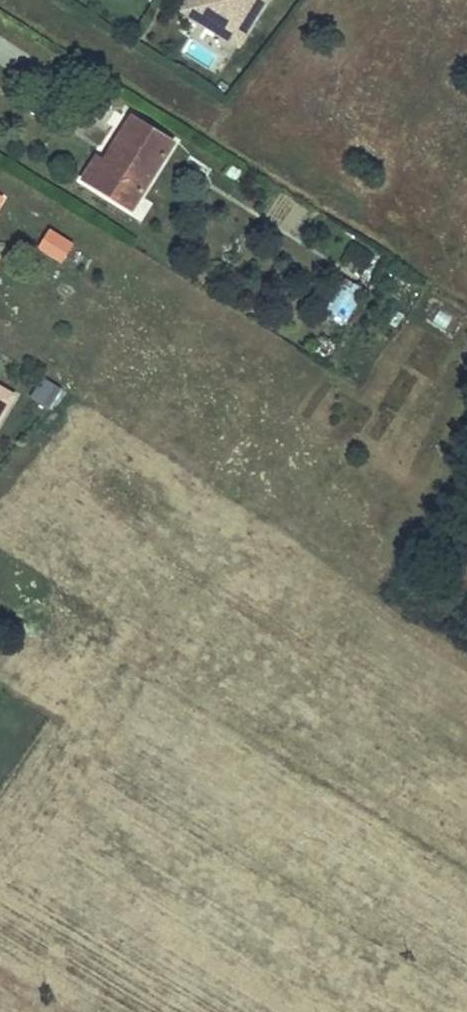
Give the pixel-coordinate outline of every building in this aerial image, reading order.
[(182,16),(199,26),(201,23),(198,21),(195,17),(192,12),(190,6),(196,5),(195,0),(191,0),(182,16)] [(196,5),(190,6),(192,12),(195,17),(198,21),(201,23),(199,26),(225,42),(238,21),(251,29),(268,2),(267,0),(195,0),(196,5)] [(251,29),(238,21),(225,42),(238,50),(251,29)] [(100,168),(86,190),(131,217),(171,151),(134,130),(107,172),(100,168)] [(366,275),(374,250),(350,243),(342,267),(366,275)] [(60,281),(71,264),(50,250),(39,267),(60,281)] [(344,325),(364,290),(346,281),(326,315),(344,325)] [(42,375),(30,397),(52,408),(64,386),(42,375)] [(11,403),(0,396),(0,421),(11,403)]
